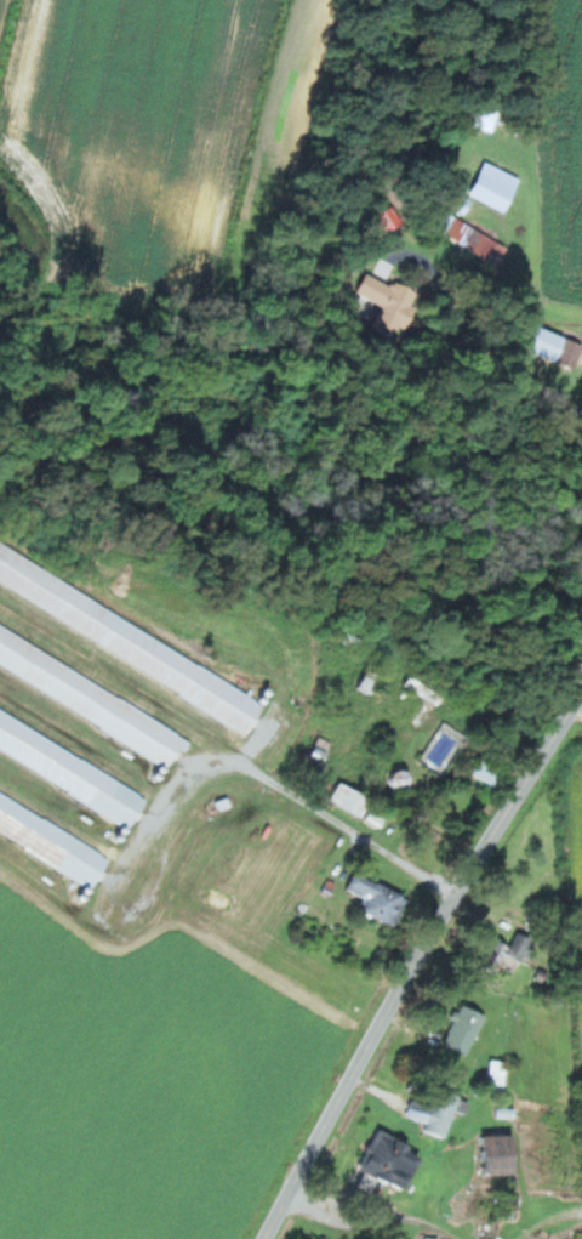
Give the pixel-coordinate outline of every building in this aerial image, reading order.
[(475,126),(496,132),(501,110),(481,105),(475,126)] [(509,212),(524,178),(488,161),(473,195),(509,212)] [(509,248),(474,227),(465,242),(500,263),(509,248)] [(421,309),(414,306),(420,295),(371,271),(360,293),(387,307),(380,321),(407,336),(421,309)] [(581,359),(581,342),(542,326),(533,351),(578,369),(581,359)] [(270,699),(0,545),(0,584),(254,729),(270,699)] [(193,734),(0,624),(0,662),(177,763),(193,734)] [(451,685),(415,670),(407,689),(444,704),(451,685)] [(137,824),(153,795),(0,707),(0,746),(137,824)] [(323,769),(336,744),(322,737),(309,762),(323,769)] [(508,773),(485,757),(474,773),(498,788),(508,773)] [(398,773),(398,787),(409,787),(409,773),(398,773)] [(374,801),(345,781),(333,798),(363,818),(374,801)] [(100,882),(117,852),(0,787),(0,826),(100,882)] [(370,818),(382,826),(391,812),(379,804),(370,818)] [(349,903),(397,926),(411,898),(362,874),(349,903)] [(535,939),(520,932),(513,946),(495,938),(486,957),(519,973),(535,939)] [(445,1043),(471,1055),(489,1016),(464,1004),(445,1043)] [(508,1086),(508,1061),(491,1061),(491,1086),(508,1086)] [(426,1130),(449,1138),(458,1111),(470,1115),(474,1102),(444,1091),(438,1108),(414,1100),(408,1117),(428,1124),(426,1130)] [(362,1169),(409,1192),(428,1153),(382,1130),(362,1169)] [(491,1175),(520,1175),(520,1136),(491,1136),(491,1175)]
